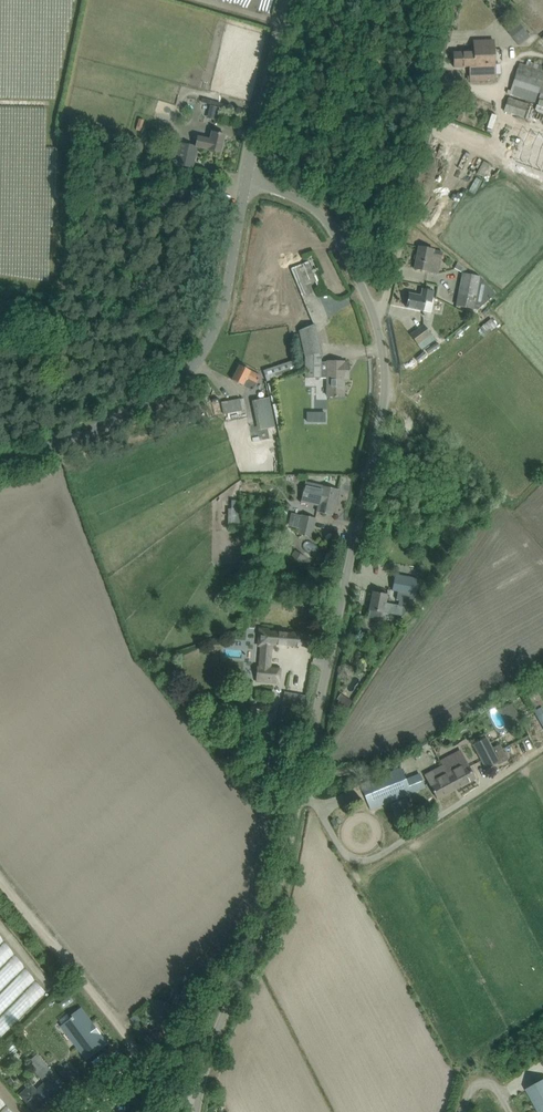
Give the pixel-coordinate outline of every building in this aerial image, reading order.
[(517,20),(505,29),(519,45),(530,36),(517,20)] [(454,67),(470,67),(474,66),(474,56),(480,56),(480,47),(494,47),(493,40),(473,40),(474,52),(453,52),(454,67)] [(496,81),(494,47),(480,47),(480,56),(474,56),(474,66),(470,67),(470,82),(496,81)] [(535,102),(542,76),(542,67),(538,65),(527,62),(526,67),(519,64),(510,94),(535,102)] [(503,111),(524,118),(528,105),(507,99),(503,111)] [(218,122),(222,109),(214,106),(210,119),(218,122)] [(497,133),(502,117),(497,115),(491,132),(497,133)] [(140,132),(147,133),(150,123),(142,121),(140,132)] [(180,143),(179,147),(164,143),(160,161),(171,163),(193,168),(197,148),(198,148),(199,147),(208,149),(221,152),(225,135),(212,132),(210,140),(198,137),(196,146),(180,143)] [(517,162),(542,172),(542,137),(528,132),(517,162)] [(492,182),(498,168),(487,164),(481,177),(492,182)] [(472,186),(481,173),(474,169),(466,181),(472,186)] [(418,246),(414,269),(429,272),(429,271),(436,273),(439,259),(441,260),(442,252),(434,250),(418,246)] [(309,293),(304,282),(314,278),(312,274),(320,272),(313,253),(306,256),(308,262),(297,266),(291,268),(302,296),(309,293)] [(455,305),(477,310),(495,293),(480,276),(462,273),(455,305)] [(406,307),(431,312),(433,302),(431,302),(433,291),(422,289),(421,295),(420,295),(420,296),(409,293),(408,300),(407,300),(407,302),(406,307)] [(493,311),(501,321),(506,318),(498,307),(493,311)] [(495,321),(481,331),(487,340),(501,330),(495,321)] [(305,357),(321,352),(314,324),(301,330),(305,357)] [(423,325),(410,334),(422,349),(435,340),(423,325)] [(321,378),(321,362),(321,352),(305,357),(305,378),(321,378)] [(263,371),(267,382),(296,372),(292,361),(263,371)] [(327,362),(321,362),(321,378),(327,378),(327,396),(334,396),(334,397),(336,397),(336,396),(344,396),(344,374),(348,374),(348,363),(344,363),(344,362),(327,361),(327,362)] [(244,367),(239,365),(232,380),(253,391),(260,376),(245,368),(245,367),(244,367)] [(269,397),(254,400),(260,430),(275,427),(269,397)] [(238,398),(231,399),(234,412),(240,411),(238,398)] [(297,416),(306,416),(305,406),(296,406),(297,416)] [(307,412),(307,422),(324,422),(325,412),(307,412)] [(305,482),(301,502),(309,504),(309,502),(318,504),(317,512),(332,515),(338,489),(305,482)] [(239,528),(239,501),(233,501),(233,509),(230,509),(229,528),(239,528)] [(301,516),(298,533),(297,534),(311,537),(315,518),(302,515),(301,516)] [(396,599),(414,602),(416,589),(419,589),(420,584),(417,583),(418,579),(397,575),(398,573),(395,572),(392,590),(397,591),(396,599)] [(373,592),(369,609),(384,612),(401,615),(403,606),(385,603),(387,595),(373,592)] [(292,633),(268,631),(267,631),(266,645),(261,644),(259,667),(257,667),(256,681),(279,683),(281,668),(270,668),(272,644),(311,647),(312,634),(292,632),(292,633)] [(274,701),(275,692),(255,690),(255,700),(274,701)] [(303,705),(305,696),(285,693),(283,702),(303,705)] [(513,728),(522,723),(512,703),(503,708),(513,728)] [(473,745),(486,768),(498,762),(499,763),(508,759),(500,744),(487,751),(484,747),(492,742),(486,732),(472,739),(474,744),(473,745)] [(254,762),(265,763),(267,746),(255,745),(254,762)] [(475,779),(463,757),(444,767),(456,789),(475,779)] [(437,798),(456,789),(444,767),(443,765),(437,768),(441,776),(430,782),(429,781),(428,781),(433,790),(433,791),(433,792),(434,792),(437,798)] [(361,786),(370,809),(371,809),(370,808),(390,800),(390,802),(425,787),(419,773),(406,779),(402,769),(361,786)] [(395,805),(400,821),(415,816),(410,800),(395,805)] [(79,1049),(88,1061),(107,1047),(101,1038),(98,1040),(90,1028),(92,1026),(82,1013),(71,1021),(73,1023),(67,1028),(82,1047),(79,1049)] [(135,1025),(140,1020),(135,1014),(130,1018),(135,1025)] [(31,1065),(43,1080),(47,1077),(48,1078),(53,1073),(42,1059),(37,1054),(31,1059),(34,1063),(31,1065)] [(60,1064),(55,1069),(57,1071),(65,1080),(74,1072),(66,1063),(62,1067),(60,1064)] [(41,1109),(42,1111),(63,1092),(62,1091),(50,1079),(35,1092),(30,1087),(32,1086),(31,1085),(20,1095),(36,1111),(37,1111),(41,1109)] [(539,1088),(539,1087),(538,1087),(539,1089),(537,1090),(536,1088),(535,1089),(536,1090),(531,1093),(529,1089),(528,1090),(541,1111),(542,1111),(542,1086),(539,1088)]
